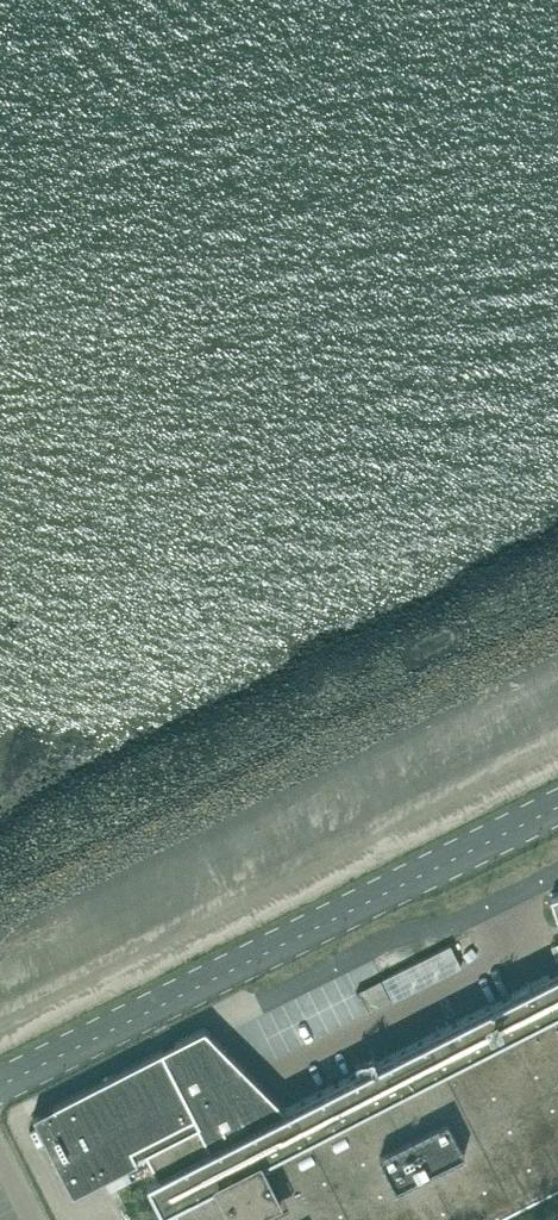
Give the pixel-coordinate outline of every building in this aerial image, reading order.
[(486,951),(476,931),(383,977),(393,998),(486,951)] [(555,987),(549,975),(286,1108),(216,1038),(206,1026),(33,1114),(73,1192),(138,1159),(136,1155),(147,1150),(182,1219),(484,1219),(529,1197),(557,1183),(557,985),(555,987)]
